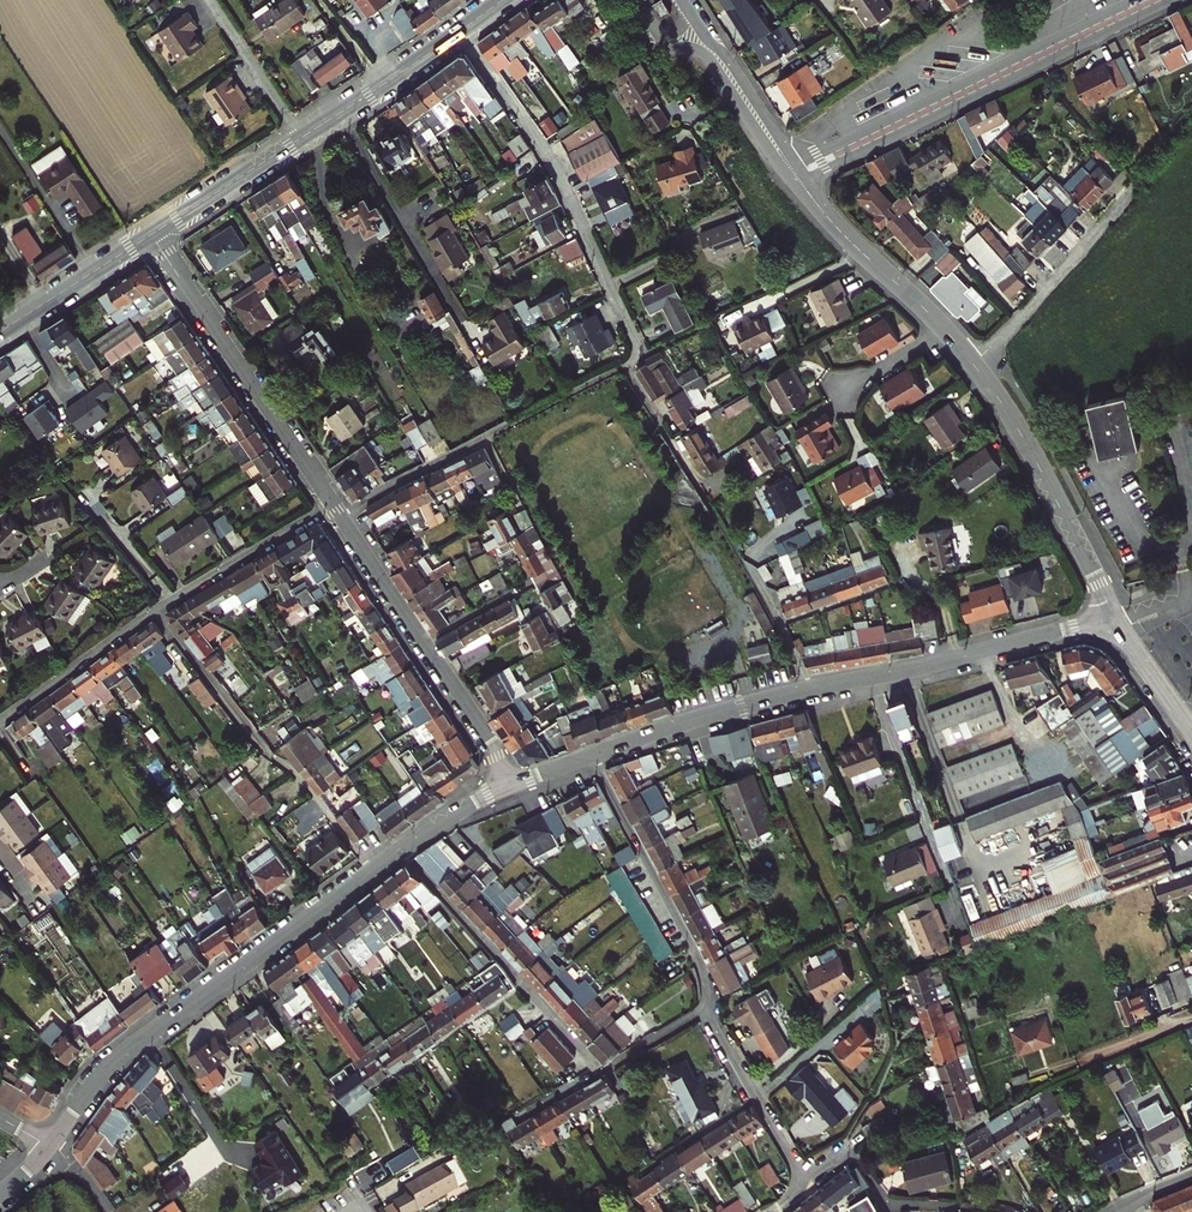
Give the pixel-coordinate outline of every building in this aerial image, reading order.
[(255,11),(260,18),(258,19),(271,38),(305,14),(296,0),(287,0),(275,8),(270,0),(255,11)] [(368,16),(392,0),(357,0),(368,16)] [(427,10),(413,20),(417,26),(422,34),(446,16),(434,0),(421,0),(427,10)] [(446,16),(458,7),(453,0),(434,0),(446,16)] [(545,29),(571,70),(598,52),(584,30),(565,42),(555,26),(572,14),(576,11),(570,0),(555,0),(536,12),(546,28),(545,29)] [(579,0),(570,0),(576,11),(583,6),(579,0)] [(665,0),(656,6),(664,18),(673,12),(665,0)] [(747,0),(722,0),(729,11),(747,0)] [(768,29),(748,0),(747,0),(729,11),(749,42),(752,40),(768,29)] [(885,0),(846,0),(855,11),(854,12),(865,27),(891,7),(885,0)] [(916,1),(918,4),(915,6),(918,11),(931,0),(917,0),(916,1)] [(955,10),(968,0),(947,0),(955,10)] [(350,4),(344,9),(353,22),(359,17),(350,4)] [(550,53),(555,50),(529,6),(504,24),(516,42),(519,39),(534,29),(545,48),(547,47),(550,53)] [(404,7),(391,16),(395,23),(408,14),(404,7)] [(1143,76),(1166,66),(1170,73),(1189,64),(1185,55),(1191,52),(1191,37),(1178,8),(1169,12),(1178,32),(1171,35),(1170,33),(1151,42),(1152,44),(1144,48),(1150,61),(1138,66),(1143,76)] [(344,9),(337,14),(346,27),(353,22),(344,9)] [(187,11),(159,31),(179,60),(202,44),(191,28),(197,24),(187,11)] [(408,14),(395,23),(400,29),(413,20),(408,14)] [(622,39),(607,14),(597,21),(612,45),(622,39)] [(413,20),(400,29),(404,36),(417,26),(413,20)] [(752,40),(758,50),(766,63),(793,46),(787,37),(778,23),(768,29),(752,40)] [(512,60),(519,55),(524,52),(527,50),(519,39),(516,42),(504,24),(493,32),(512,60)] [(417,26),(404,36),(409,42),(422,34),(417,26)] [(530,70),(519,55),(512,60),(493,32),(479,42),(510,85),(515,82),(503,66),(508,63),(519,79),(523,75),(530,70)] [(292,63),(313,92),(357,61),(348,47),(312,72),(301,57),(292,63)] [(823,52),(808,62),(815,72),(830,63),(823,52)] [(468,56),(462,55),(451,62),(488,113),(492,119),(505,109),(468,56)] [(1121,55),(1116,57),(1127,82),(1133,79),(1121,55)] [(1099,65),(1100,68),(1076,79),(1087,101),(1127,82),(1116,57),(1099,65)] [(479,119),(488,113),(451,62),(446,66),(442,69),(470,107),(479,119)] [(821,82),(815,72),(808,62),(805,63),(818,84),(821,82)] [(805,63),(779,80),(792,100),(818,84),(805,63)] [(638,64),(620,75),(624,83),(621,85),(630,99),(633,97),(654,130),(666,122),(654,103),(657,101),(644,80),(647,78),(638,64)] [(464,111),(470,107),(442,69),(431,77),(441,91),(447,87),(464,111)] [(523,75),(530,84),(535,80),(533,77),(534,77),(530,70),(523,75)] [(242,91),(231,74),(205,93),(227,125),(251,109),(239,93),(242,91)] [(456,124),(462,119),(441,91),(431,77),(419,86),(436,109),(443,120),(450,115),(456,124)] [(522,95),(530,90),(527,85),(519,91),(522,95)] [(429,114),(436,109),(419,86),(408,94),(424,118),(434,133),(439,129),(429,114)] [(532,88),(530,90),(522,95),(519,97),(525,106),(538,97),(532,88)] [(397,102),(412,126),(424,118),(408,94),(397,102)] [(800,116),(817,105),(810,94),(793,105),(800,116)] [(997,99),(966,114),(977,135),(1005,121),(1007,119),(997,99)] [(492,119),(494,122),(507,112),(505,109),(492,119)] [(573,121),(562,129),(558,132),(563,139),(594,118),(589,110),(573,121)] [(977,135),(966,114),(958,119),(978,159),(982,154),(985,152),(977,135)] [(541,122),(550,134),(559,128),(550,116),(541,122)] [(1017,127),(1022,133),(1031,124),(1025,119),(1017,127)] [(606,134),(602,128),(601,129),(595,120),(569,138),(575,150),(570,153),(584,181),(589,178),(615,163),(621,159),(606,134)] [(522,133),(509,142),(517,154),(531,146),(522,133)] [(1001,141),(1013,155),(1022,147),(1010,133),(1001,141)] [(384,139),(373,146),(387,170),(399,164),(397,160),(411,152),(406,144),(410,141),(408,138),(404,140),(400,134),(391,139),(390,138),(385,141),(384,139)] [(888,178),(889,180),(913,167),(918,178),(945,164),(935,144),(895,164),(889,154),(873,162),(888,178)] [(61,145),(47,154),(53,164),(67,154),(61,145)] [(681,163),(658,166),(662,197),(678,195),(678,190),(702,187),(697,153),(680,155),(681,163)] [(53,198),(66,189),(69,187),(74,195),(72,197),(84,215),(99,204),(67,154),(53,164),(47,154),(31,164),(38,174),(53,198)] [(978,159),(973,163),(986,177),(991,172),(986,166),(990,162),(982,154),(978,159)] [(888,178),(873,162),(857,170),(878,189),(888,178)] [(615,163),(589,178),(605,212),(629,200),(618,177),(621,175),(615,163)] [(1116,180),(1099,164),(1091,171),(1085,165),(1064,186),(1087,209),(1116,180)] [(464,178),(468,184),(483,176),(479,169),(464,178)] [(525,196),(488,216),(493,224),(556,190),(544,169),(517,183),(525,196)] [(292,204),(295,208),(313,241),(319,237),(313,226),(311,227),(299,207),(308,202),(291,171),(284,175),(278,179),(292,204)] [(287,214),(295,208),(292,204),(278,179),(266,187),(301,248),(309,244),(296,223),(293,225),(287,214)] [(1087,209),(1064,186),(1060,182),(1050,192),(1056,197),(1047,206),(1052,210),(1069,227),(1087,209)] [(69,187),(66,189),(72,197),(74,195),(69,187)] [(256,219),(263,215),(287,257),(294,253),(310,280),(318,276),(301,248),(266,187),(252,196),(258,206),(251,210),(256,219)] [(860,205),(857,208),(880,229),(883,226),(888,230),(899,219),(902,216),(893,207),(890,210),(871,193),(868,197),(866,195),(859,204),(860,205)] [(367,198),(343,213),(351,225),(356,222),(359,227),(365,224),(371,234),(380,229),(384,235),(395,229),(381,206),(374,209),(367,198)] [(1036,226),(1036,225),(1054,242),(1069,227),(1052,210),(1047,206),(1046,204),(1030,220),(1036,226)] [(552,209),(533,219),(548,245),(566,235),(561,226),(563,225),(561,221),(559,222),(552,209)] [(458,228),(450,213),(428,226),(434,238),(432,239),(442,257),(439,258),(446,272),(472,257),(456,230),(458,228)] [(760,237),(746,213),(733,222),(703,233),(712,258),(746,245),(760,237)] [(941,237),(930,248),(899,219),(888,230),(920,259),(926,252),(936,262),(950,248),(941,237)] [(1018,233),(1040,255),(1054,242),(1036,225),(1036,226),(1030,220),(1018,233)] [(235,225),(204,245),(220,268),(251,249),(235,225)] [(987,227),(980,234),(1002,257),(1009,251),(987,227)] [(14,236),(42,279),(52,273),(75,257),(64,240),(47,251),(41,242),(37,245),(33,240),(32,241),(29,236),(27,237),(22,230),(14,236)] [(1025,283),(1018,274),(1002,257),(980,234),(979,232),(971,238),(998,268),(995,271),(1002,279),(998,282),(1011,296),(1025,283)] [(577,237),(560,246),(569,264),(587,255),(577,237)] [(501,266),(487,243),(482,246),(500,277),(515,270),(511,261),(501,266)] [(1017,245),(1009,251),(1024,269),(1031,263),(1017,245)] [(956,273),(965,265),(950,248),(936,262),(934,264),(947,277),(933,291),(960,319),(964,316),(970,323),(983,310),(968,294),(972,290),(956,273)] [(1018,274),(1024,269),(1009,251),(1002,257),(1018,274)] [(252,272),(258,281),(276,269),(271,261),(252,272)] [(145,265),(134,272),(156,306),(171,295),(151,266),(145,265)] [(276,269),(258,281),(263,289),(281,277),(276,269)] [(156,306),(134,272),(121,280),(141,310),(144,314),(156,306)] [(289,272),(281,277),(290,291),(305,282),(299,272),(292,277),(289,272)] [(816,310),(817,310),(825,325),(847,314),(842,302),(844,301),(842,295),(843,294),(835,279),(808,292),(816,310)] [(141,310),(121,280),(101,294),(113,312),(114,311),(122,306),(124,310),(117,315),(123,323),(130,318),(141,310)] [(676,280),(645,295),(653,312),(666,306),(678,331),(696,323),(676,280)] [(511,295),(507,289),(503,291),(502,290),(491,296),(495,304),(511,295)] [(432,290),(418,299),(430,319),(444,310),(432,290)] [(520,296),(514,300),(515,303),(529,327),(571,305),(564,291),(529,308),(526,301),(524,302),(520,296)] [(257,292),(240,304),(257,330),(281,314),(268,295),(262,299),(257,292)] [(503,308),(504,309),(515,303),(514,300),(511,295),(495,304),(499,311),(503,308)] [(122,306),(114,311),(117,315),(124,310),(122,306)] [(186,316),(179,306),(167,314),(174,324),(186,316)] [(458,325),(450,311),(445,314),(471,358),(476,356),(458,325)] [(501,334),(486,342),(497,364),(527,347),(507,311),(492,319),(501,334)] [(597,313),(568,327),(577,345),(581,343),(587,356),(616,343),(609,328),(605,330),(597,313)] [(740,322),(732,326),(745,352),(772,339),(761,315),(741,324),(740,322)] [(198,334),(186,316),(174,324),(158,335),(170,354),(198,334)] [(147,342),(130,318),(123,323),(103,336),(94,342),(103,356),(111,351),(118,362),(147,342)] [(855,334),(867,355),(885,345),(887,347),(897,342),(883,318),(855,334)] [(306,322),(284,337),(297,356),(313,346),(315,349),(319,347),(330,364),(341,356),(320,324),(311,330),(306,322)] [(549,324),(535,333),(544,347),(558,338),(549,324)] [(64,345),(51,326),(42,331),(55,351),(64,345)] [(198,334),(170,354),(169,354),(175,363),(183,357),(184,358),(187,356),(193,365),(211,353),(198,334)] [(8,378),(43,359),(33,340),(0,358),(0,391),(2,394),(13,388),(8,378)] [(657,396),(681,381),(662,351),(638,366),(657,396)] [(211,353),(193,365),(190,367),(182,373),(178,376),(181,380),(186,377),(194,390),(223,371),(211,353)] [(180,369),(182,373),(190,367),(188,363),(180,369)] [(686,386),(665,393),(674,420),(682,417),(685,426),(696,423),(690,404),(706,399),(702,387),(705,386),(699,365),(681,371),(686,386)] [(796,365),(771,379),(788,410),(812,397),(799,373),(800,373),(796,365)] [(223,371),(194,390),(188,394),(195,404),(201,400),(207,410),(236,391),(223,371)] [(899,383),(882,393),(895,416),(927,398),(912,372),(897,380),(899,383)] [(115,410),(107,399),(120,390),(110,376),(69,407),(86,430),(115,410)] [(207,410),(219,427),(248,409),(246,405),(236,391),(207,410)] [(746,394),(725,406),(730,415),(751,403),(746,394)] [(1126,395),(1087,406),(1101,459),(1140,450),(1126,395)] [(33,409),(48,435),(69,423),(54,397),(33,409)] [(366,423),(352,402),(330,417),(344,438),(366,423)] [(952,403),(926,419),(946,450),(967,437),(960,426),(953,415),(958,412),(952,403)] [(248,409),(219,427),(231,446),(260,427),(248,409)] [(953,415),(960,426),(965,424),(958,412),(953,415)] [(827,413),(796,430),(814,462),(839,448),(831,434),(828,435),(824,429),(827,427),(833,424),(827,413)] [(419,424),(429,442),(432,445),(444,438),(437,427),(432,418),(419,424)] [(703,421),(686,428),(698,462),(716,455),(703,421)] [(417,448),(429,442),(419,424),(407,430),(415,445),(417,448)] [(260,427),(231,446),(243,464),(272,445),(260,427)] [(667,442),(661,433),(657,436),(675,465),(679,462),(675,455),(667,442)] [(127,434),(104,449),(121,474),(144,459),(127,434)] [(752,443),(748,445),(755,456),(754,456),(753,455),(749,457),(749,459),(751,463),(753,462),(761,476),(765,473),(769,471),(752,443)] [(968,492),(1002,466),(984,444),(951,470),(968,492)] [(272,445),(243,464),(256,482),(284,463),(272,445)] [(495,480),(500,490),(505,488),(485,448),(467,456),(476,473),(477,477),(485,473),(490,483),(495,480)] [(331,467),(346,489),(380,466),(386,462),(381,454),(369,462),(365,456),(352,465),(346,457),(331,467)] [(861,465),(834,480),(848,504),(874,489),(878,496),(886,491),(865,454),(857,459),(861,465)] [(445,467),(456,488),(457,491),(464,488),(461,481),(476,473),(467,456),(445,467)] [(284,463),(256,482),(251,485),(264,504),(297,483),(284,463)] [(380,466),(346,489),(355,502),(381,484),(378,478),(385,473),(380,466)] [(426,476),(446,519),(451,516),(441,495),(456,488),(445,467),(426,476)] [(781,511),(803,505),(793,473),(771,480),(781,511)] [(155,475),(131,491),(144,512),(168,496),(155,475)] [(412,483),(422,505),(432,527),(446,519),(426,476),(412,483)] [(402,501),(374,517),(378,524),(405,509),(409,516),(417,534),(425,530),(415,508),(422,505),(412,483),(396,490),(402,501)] [(402,501),(396,490),(368,506),(374,517),(402,501)] [(36,506),(43,530),(73,520),(65,496),(36,506)] [(535,522),(526,507),(516,513),(524,528),(535,522)] [(489,520),(502,542),(520,533),(507,510),(489,520)] [(205,516),(202,511),(160,539),(173,560),(191,548),(193,552),(218,535),(205,516)] [(0,521),(0,547),(4,551),(28,531),(10,512),(0,521)] [(223,537),(235,528),(226,514),(213,522),(223,537)] [(276,547),(286,563),(307,551),(314,547),(312,544),(328,535),(319,522),(276,547)] [(533,543),(544,537),(541,533),(536,524),(520,533),(502,542),(504,546),(514,541),(524,559),(537,551),(533,543)] [(948,526),(918,533),(921,550),(928,549),(933,571),(957,566),(953,549),(948,526)] [(803,533),(778,545),(782,556),(792,551),(797,549),(808,544),(803,533)] [(346,561),(328,535),(312,544),(314,547),(330,571),(346,561)] [(387,552),(399,571),(422,557),(410,539),(387,552)] [(489,550),(498,545),(495,540),(486,545),(489,550)] [(114,558),(93,543),(75,569),(96,583),(114,558)] [(538,583),(541,589),(565,576),(548,545),(537,551),(524,559),(538,583)] [(286,563),(276,547),(253,561),(263,577),(276,568),(283,581),(286,579),(292,575),(287,568),(285,564),(286,563)] [(176,563),(193,552),(191,548),(173,560),(176,563)] [(838,600),(829,573),(809,581),(797,549),(792,551),(813,609),(838,600)] [(782,556),(792,586),(779,590),(788,618),(813,609),(792,551),(782,556)] [(888,583),(890,588),(898,585),(894,574),(882,555),(855,564),(864,591),(888,583)] [(393,575),(407,596),(441,576),(469,561),(466,556),(437,572),(425,556),(422,557),(399,571),(393,575)] [(330,571),(331,573),(344,592),(346,590),(359,582),(346,561),(330,571)] [(293,568),(298,565),(296,562),(287,568),(292,575),(301,570),(299,567),(294,571),(293,568)] [(237,591),(238,592),(245,605),(250,602),(258,597),(260,602),(271,595),(260,579),(251,563),(228,577),(237,591)] [(1008,593),(1045,589),(1042,563),(1005,568),(1008,593)] [(864,591),(855,564),(829,573),(838,600),(864,591)] [(297,590),(309,583),(310,583),(301,570),(292,575),(286,579),(292,590),(296,587),(297,590)] [(505,585),(498,573),(490,577),(495,585),(497,590),(505,585)] [(412,602),(418,612),(450,590),(441,576),(407,596),(412,602)] [(561,593),(571,588),(569,583),(565,576),(541,589),(561,624),(574,617),(561,593)] [(237,591),(228,577),(200,594),(208,608),(237,591)] [(490,577),(481,582),(485,590),(495,585),(490,577)] [(92,595),(71,580),(53,605),(74,620),(92,595)] [(359,582),(346,590),(360,612),(374,603),(365,590),(359,582)] [(323,607),(309,583),(297,590),(296,587),(292,590),(280,597),(282,601),(279,603),(292,625),(323,607)] [(334,585),(326,590),(332,600),(334,598),(340,595),(334,585)] [(458,585),(455,587),(460,594),(463,592),(458,585)] [(972,597),(961,599),(966,618),(1010,608),(1003,585),(971,593),(972,597)] [(418,612),(432,632),(459,617),(456,613),(448,618),(439,607),(454,597),(460,607),(469,602),(463,592),(460,594),(455,587),(450,590),(418,612)] [(755,591),(746,596),(767,635),(777,630),(755,591)] [(208,608),(200,594),(188,601),(197,615),(200,613),(208,608)] [(511,598),(480,615),(490,632),(520,615),(511,598)] [(197,615),(188,601),(168,613),(178,626),(192,618),(197,615)] [(374,603),(360,612),(373,633),(387,624),(374,603)] [(930,607),(908,611),(917,634),(920,641),(934,638),(930,607)] [(20,646),(49,632),(37,609),(9,624),(20,646)] [(345,617),(347,620),(356,614),(354,611),(345,617)] [(529,618),(523,621),(539,649),(562,636),(558,628),(550,632),(539,612),(529,618)] [(356,614),(347,620),(349,624),(358,618),(356,614)] [(493,637),(490,632),(480,615),(459,626),(459,627),(472,649),(486,641),(493,637)] [(178,626),(186,637),(200,629),(192,618),(178,626)] [(917,634),(894,638),(890,618),(885,619),(892,658),(904,656),(925,652),(922,645),(920,641),(917,634)] [(873,633),(856,637),(859,645),(862,645),(865,664),(892,658),(885,619),(879,621),(883,640),(875,642),(873,633)] [(207,631),(218,623),(213,620),(200,629),(186,637),(203,659),(215,649),(208,639),(211,637),(207,631)] [(165,635),(154,621),(133,635),(144,650),(161,673),(172,665),(162,650),(168,646),(162,638),(165,635)] [(505,631),(508,637),(522,629),(519,623),(505,631)] [(387,624),(373,633),(372,633),(380,645),(374,649),(379,657),(401,644),(387,624)] [(459,627),(437,639),(443,648),(447,654),(460,647),(464,653),(472,649),(459,627)] [(235,633),(219,646),(225,653),(240,640),(236,635),(235,633)] [(834,644),(839,668),(865,664),(862,645),(859,645),(856,637),(855,633),(845,635),(846,639),(833,641),(834,645),(834,644)] [(0,635),(0,663),(8,660),(0,635)] [(133,635),(112,651),(130,676),(138,670),(131,659),(144,650),(133,635)] [(802,636),(794,640),(806,662),(812,673),(839,668),(834,644),(834,645),(833,641),(808,646),(802,636)] [(486,641),(472,649),(464,653),(458,656),(465,668),(493,653),(486,641)] [(747,646),(750,662),(770,658),(768,642),(747,646)] [(401,644),(379,657),(372,662),(386,684),(389,681),(415,665),(401,644)] [(1085,644),(1064,649),(1069,671),(1091,666),(1088,658),(1097,661),(1105,652),(1103,650),(1085,644)] [(112,651),(92,665),(107,686),(119,677),(147,715),(155,710),(130,676),(112,651)] [(1088,658),(1091,666),(1086,680),(1093,690),(1099,699),(1105,695),(1129,679),(1111,657),(1105,652),(1097,661),(1088,658)] [(216,653),(205,661),(212,670),(223,661),(216,653)] [(1007,663),(1013,687),(1045,679),(1055,694),(1060,690),(1037,656),(1007,663)] [(573,659),(569,661),(574,673),(578,671),(573,659)] [(563,672),(560,664),(551,668),(554,676),(563,672)] [(86,669),(72,680),(84,697),(90,704),(102,695),(107,702),(115,697),(107,686),(92,665),(86,669)] [(409,701),(413,699),(430,687),(415,665),(389,681),(398,695),(396,697),(402,706),(409,701)] [(484,691),(496,709),(538,684),(554,676),(551,668),(522,684),(510,665),(478,682),(480,685),(479,687),(482,691),(484,691)] [(229,687),(243,683),(239,671),(225,675),(229,687)] [(639,671),(635,673),(639,683),(643,682),(639,671)] [(219,697),(201,674),(191,681),(209,704),(219,697)] [(308,699),(322,690),(313,676),(299,685),(308,699)] [(72,680),(51,695),(55,700),(62,709),(64,712),(84,697),(72,680)] [(538,684),(496,709),(499,713),(492,718),(504,737),(527,720),(532,716),(521,700),(541,689),(538,684)] [(430,687),(413,699),(427,721),(444,709),(430,687)] [(570,749),(612,734),(598,696),(595,687),(587,690),(590,701),(568,708),(557,712),(559,717),(570,749)] [(992,689),(984,692),(990,708),(999,705),(992,689)] [(1063,694),(1067,701),(1075,695),(1070,689),(1063,694)] [(664,690),(644,698),(652,720),(674,712),(667,696),(664,690)] [(1078,700),(1075,695),(1067,701),(1076,715),(1099,699),(1093,690),(1078,700)] [(1060,691),(1038,707),(1053,730),(1060,725),(1076,715),(1067,701),(1063,694),(1060,691)] [(607,692),(598,696),(612,734),(632,727),(624,704),(613,708),(607,692)] [(984,692),(976,695),(982,711),(990,708),(984,692)] [(51,695),(31,708),(42,723),(62,709),(55,700),(51,695)] [(976,695),(968,697),(974,714),(982,711),(976,695)] [(1090,735),(1095,743),(1100,750),(1105,757),(1110,765),(1115,772),(1131,761),(1124,750),(1161,724),(1154,715),(1129,732),(1123,721),(1105,695),(1099,699),(1076,715),(1081,721),(1085,728),(1090,735)] [(968,697),(960,700),(967,717),(974,714),(968,697)] [(652,720),(644,698),(624,704),(632,727),(652,720)] [(890,704),(902,738),(914,733),(910,722),(915,720),(907,698),(890,704)] [(960,700),(952,703),(958,720),(967,717),(960,700)] [(411,705),(409,701),(402,706),(400,707),(403,711),(411,705)] [(952,703),(944,706),(950,723),(958,720),(952,703)] [(1005,723),(999,705),(990,708),(997,726),(1005,723)] [(1147,705),(1123,721),(1129,732),(1154,715),(1147,705)] [(944,706),(936,709),(942,726),(950,723),(944,706)] [(31,708),(7,726),(17,741),(31,731),(43,747),(40,749),(52,766),(66,757),(53,739),(45,728),(42,723),(31,708)] [(997,726),(990,708),(982,711),(989,729),(997,726)] [(430,741),(438,738),(456,726),(444,709),(427,721),(406,733),(410,740),(421,734),(427,742),(430,741)] [(942,726),(936,709),(928,711),(934,729),(942,726)] [(808,710),(795,713),(802,744),(803,746),(807,745),(814,743),(819,741),(819,739),(818,737),(815,728),(808,710)] [(394,711),(385,716),(392,727),(401,722),(394,711)] [(989,729),(982,711),(974,714),(981,732),(989,729)] [(802,744),(795,713),(777,718),(782,737),(789,735),(792,746),(802,744)] [(981,732),(974,714),(967,717),(973,735),(981,732)] [(1076,715),(1060,725),(1065,732),(1081,721),(1076,715)] [(291,724),(299,733),(307,727),(300,717),(291,724)] [(973,735),(967,717),(958,720),(964,738),(973,735)] [(527,720),(504,737),(514,750),(527,741),(530,745),(540,738),(536,732),(527,720)] [(964,738),(958,720),(950,723),(957,741),(964,738)] [(1081,721),(1065,732),(1070,739),(1085,728),(1081,721)] [(52,723),(45,728),(53,739),(59,734),(52,723)] [(950,723),(942,726),(949,744),(957,741),(950,723)] [(283,746),(301,769),(302,770),(324,754),(328,751),(311,729),(309,725),(307,727),(299,733),(283,746)] [(459,732),(456,726),(438,738),(442,743),(459,732)] [(942,726),(934,729),(941,747),(949,744),(942,726)] [(1085,728),(1070,739),(1075,746),(1090,735),(1085,728)] [(459,732),(442,743),(458,765),(471,756),(474,754),(466,742),(459,732)] [(868,767),(881,763),(870,734),(857,739),(859,744),(839,752),(852,784),(872,777),(868,767)] [(1090,735),(1075,746),(1079,753),(1095,743),(1090,735)] [(527,741),(514,750),(521,761),(526,764),(552,756),(540,738),(530,745),(527,741)] [(701,749),(701,741),(687,741),(687,749),(701,749)] [(1013,742),(1005,745),(1010,761),(1019,758),(1013,742)] [(1145,768),(1155,783),(1184,772),(1164,742),(1144,756),(1149,764),(1145,768)] [(1079,753),(1085,760),(1100,750),(1095,743),(1079,753)] [(1005,745),(996,748),(1002,764),(1010,761),(1005,745)] [(414,778),(417,783),(435,808),(446,800),(442,795),(425,770),(409,748),(399,756),(406,766),(414,778)] [(1002,764),(996,748),(988,751),(994,767),(1002,764)] [(373,754),(377,764),(390,760),(387,749),(373,754)] [(1085,760),(1090,768),(1105,757),(1100,750),(1085,760)] [(988,751),(980,754),(986,770),(994,767),(988,751)] [(638,757),(605,770),(621,799),(640,789),(638,784),(630,769),(643,763),(647,772),(659,767),(653,752),(638,757)] [(302,770),(319,794),(333,784),(342,778),(335,769),(326,775),(319,765),(328,759),(324,754),(302,770)] [(980,754),(972,757),(978,773),(986,770),(980,754)] [(478,765),(471,756),(458,765),(450,770),(459,783),(477,771),(478,765)] [(972,757),(964,760),(970,776),(978,773),(972,757)] [(1090,768),(1095,775),(1110,765),(1105,757),(1090,768)] [(446,773),(450,770),(442,758),(440,760),(444,766),(442,767),(446,773)] [(1019,758),(1010,761),(1016,777),(1025,774),(1019,758)] [(459,783),(450,770),(446,773),(442,767),(444,766),(440,760),(438,761),(425,770),(442,795),(459,783)] [(964,760),(956,763),(962,779),(970,776),(964,760)] [(1137,760),(1127,766),(1130,772),(1140,765),(1137,760)] [(1016,777),(1010,761),(1002,764),(1008,780),(1016,777)] [(868,767),(872,777),(884,772),(881,763),(868,767)] [(962,779),(956,763),(948,766),(954,782),(962,779)] [(1008,780),(1002,764),(994,767),(1000,783),(1008,780)] [(1110,765),(1095,775),(1100,782),(1115,772),(1110,765)] [(414,778),(406,766),(400,770),(408,781),(414,778)] [(994,767),(986,770),(992,786),(1000,783),(994,767)] [(986,770),(978,773),(984,789),(992,786),(986,770)] [(1147,794),(1150,802),(1190,787),(1184,772),(1155,783),(1157,790),(1147,794)] [(741,779),(765,831),(778,827),(757,773),(741,779)] [(978,773),(970,776),(976,792),(984,789),(978,773)] [(234,784),(244,795),(256,785),(247,774),(234,784)] [(227,775),(220,780),(256,825),(263,819),(262,818),(251,805),(244,795),(234,784),(227,775)] [(970,776),(962,779),(968,795),(976,792),(970,776)] [(649,779),(638,784),(640,789),(651,783),(649,779)] [(765,831),(741,779),(727,784),(747,838),(765,831)] [(962,779),(954,782),(960,799),(968,795),(962,779)] [(157,782),(150,787),(154,792),(161,787),(157,782)] [(640,789),(621,799),(634,823),(653,813),(657,811),(668,806),(655,782),(651,783),(640,789)] [(1074,782),(1065,788),(1074,801),(1083,794),(1074,782)] [(435,808),(417,783),(409,788),(410,790),(413,795),(401,804),(414,823),(435,808)] [(598,783),(580,792),(595,818),(606,811),(609,816),(615,813),(610,804),(598,783)] [(1144,786),(1147,794),(1157,790),(1155,783),(1144,786)] [(344,799),(333,784),(319,794),(337,817),(353,807),(355,805),(360,801),(366,797),(359,787),(344,799)] [(1150,802),(1155,816),(1159,828),(1151,831),(1124,841),(1127,849),(1162,836),(1168,834),(1165,827),(1188,819),(1184,807),(1191,804),(1191,792),(1190,787),(1150,802)] [(413,795),(410,790),(397,799),(401,804),(413,795)] [(580,792),(566,800),(581,829),(582,831),(587,840),(596,836),(600,842),(606,838),(595,818),(580,792)] [(32,812),(20,795),(0,808),(0,813),(5,820),(0,823),(0,824),(5,831),(32,812)] [(266,795),(251,805),(262,818),(275,808),(266,795)] [(366,797),(360,801),(368,812),(373,808),(366,797)] [(171,816),(186,806),(189,803),(185,799),(168,811),(171,816)] [(414,823),(401,804),(397,799),(378,814),(381,819),(385,824),(394,837),(414,823)] [(581,829),(566,800),(558,804),(573,833),(581,829)] [(370,830),(353,807),(337,817),(352,837),(355,841),(370,830)] [(10,839),(16,835),(23,845),(44,829),(32,812),(5,831),(10,839)] [(653,813),(634,823),(647,848),(666,838),(653,813)] [(694,821),(690,813),(677,819),(682,828),(694,821)] [(1148,823),(1151,831),(1159,828),(1155,816),(1152,818),(1153,821),(1148,823)] [(939,820),(933,822),(935,828),(941,826),(939,820)] [(699,830),(695,822),(682,829),(686,837),(699,830)] [(935,828),(946,859),(963,853),(952,822),(941,826),(935,828)] [(665,831),(668,837),(679,831),(676,825),(665,831)] [(336,829),(305,850),(322,872),(352,852),(336,829)] [(668,837),(666,838),(647,848),(659,871),(678,861),(670,844),(680,839),(683,838),(679,831),(668,837)] [(48,836),(27,852),(34,862),(29,865),(35,873),(61,854),(48,836)] [(1111,895),(1151,880),(1168,873),(1176,870),(1164,838),(1162,836),(1127,849),(1126,849),(1098,859),(1111,895)] [(418,855),(442,881),(457,867),(465,860),(443,838),(418,855)] [(689,855),(680,839),(670,844),(678,861),(689,855)] [(880,856),(890,885),(938,867),(928,839),(880,856)] [(1098,859),(1126,849),(1123,841),(1095,851),(1098,859)] [(267,891),(270,889),(272,890),(275,888),(275,886),(283,880),(286,881),(289,879),(289,876),(293,874),(272,846),(248,863),(267,891)] [(627,849),(617,856),(617,857),(622,866),(633,859),(627,849)] [(73,871),(61,854),(35,873),(40,880),(44,877),(51,887),(73,871)] [(617,857),(602,866),(605,873),(606,875),(621,866),(622,866),(617,857)] [(678,861),(659,871),(671,893),(704,876),(714,871),(711,866),(700,871),(699,873),(694,876),(691,869),(684,872),(678,861)] [(408,862),(396,871),(422,904),(436,893),(408,862)] [(442,881),(454,895),(478,872),(472,866),(463,874),(457,867),(442,881)] [(621,866),(606,875),(611,883),(626,874),(621,866)] [(1176,870),(1168,873),(1170,879),(1156,884),(1162,900),(1191,891),(1184,867),(1176,870)] [(454,895),(464,906),(483,890),(500,874),(495,868),(485,877),(479,871),(478,872),(454,895)] [(386,879),(412,912),(422,904),(396,871),(386,879)] [(0,874),(0,905),(6,901),(10,906),(18,900),(0,874)] [(626,874),(611,883),(615,889),(630,881),(626,874)] [(707,883),(704,876),(671,893),(684,917),(703,907),(694,890),(699,888),(707,883)] [(415,917),(412,912),(386,879),(375,888),(389,907),(403,927),(413,941),(420,936),(416,931),(422,926),(415,917)] [(223,912),(241,942),(253,934),(230,890),(225,881),(217,886),(229,908),(223,912)] [(253,934),(269,923),(246,881),(230,890),(253,934)] [(630,881),(615,889),(618,893),(619,896),(634,887),(630,881)] [(116,884),(106,891),(112,900),(122,893),(116,884)] [(634,887),(619,896),(623,902),(638,894),(634,887)] [(359,900),(381,931),(391,923),(383,911),(389,907),(375,888),(359,900)] [(707,905),(699,888),(694,890),(703,907),(707,905)] [(638,894),(623,902),(627,909),(642,901),(638,894)] [(190,939),(201,955),(209,949),(214,956),(227,946),(230,950),(241,942),(223,912),(212,895),(206,899),(210,906),(212,905),(220,917),(199,933),(190,921),(181,927),(190,939)] [(526,928),(531,924),(516,909),(526,900),(521,895),(508,908),(526,928)] [(359,900),(345,911),(362,934),(367,931),(379,948),(388,941),(382,933),(381,931),(359,900)] [(642,901),(627,909),(631,915),(631,916),(646,907),(642,901)] [(388,929),(393,935),(403,927),(389,907),(383,911),(391,923),(381,931),(382,933),(388,929)] [(646,907),(631,916),(635,922),(650,914),(646,907)] [(697,941),(715,931),(703,907),(684,917),(697,941)] [(526,928),(508,908),(485,929),(504,949),(526,928)] [(439,910),(432,915),(439,925),(446,919),(439,910)] [(362,934),(345,911),(331,922),(347,945),(365,970),(370,965),(366,960),(376,953),(362,934)] [(22,917),(27,925),(34,919),(29,912),(22,917)] [(35,923),(40,930),(54,920),(50,913),(35,923)] [(415,917),(422,926),(423,927),(428,923),(421,914),(415,917)] [(650,914),(635,922),(639,929),(653,920),(650,914)] [(653,920),(639,929),(643,936),(657,927),(653,920)] [(716,926),(718,930),(727,925),(725,920),(716,926)] [(342,949),(347,945),(331,922),(313,936),(348,985),(352,992),(359,987),(347,970),(353,966),(342,949)] [(657,927),(643,936),(645,940),(647,942),(661,934),(657,927)] [(508,954),(523,970),(553,941),(556,939),(549,931),(537,941),(526,928),(504,949),(508,954)] [(1054,928),(1038,933),(1041,943),(1057,938),(1054,928)] [(396,939),(393,935),(388,929),(382,933),(388,941),(390,944),(396,939)] [(715,931),(697,941),(709,963),(727,953),(715,931)] [(661,934),(647,942),(650,949),(665,940),(661,934)] [(348,985),(313,936),(296,949),(308,967),(314,975),(324,990),(333,983),(339,991),(348,985)] [(978,946),(975,936),(966,939),(971,953),(980,950),(978,946)] [(177,956),(171,960),(174,964),(186,982),(208,965),(201,955),(190,939),(173,950),(177,956)] [(665,940),(650,949),(653,953),(654,955),(669,947),(665,940)] [(553,941),(523,970),(542,991),(557,976),(562,972),(562,971),(567,967),(564,964),(560,967),(550,957),(560,949),(553,941)] [(727,953),(709,963),(725,993),(743,983),(733,963),(754,952),(749,942),(739,947),(731,951),(727,953)] [(728,947),(731,951),(739,947),(737,942),(728,947)] [(174,964),(171,960),(159,943),(133,962),(148,983),(174,964)] [(1185,944),(1176,947),(1180,956),(1188,953),(1185,944)] [(482,968),(494,958),(485,947),(473,957),(482,968)] [(669,947),(654,955),(658,962),(673,953),(669,947)] [(291,980),(300,973),(308,967),(296,949),(266,971),(283,996),(274,1002),(291,1027),(301,1021),(296,1014),(313,1002),(355,1059),(367,1050),(324,990),(314,975),(306,981),(298,986),(296,984),(294,986),(291,980)] [(841,958),(806,974),(818,1001),(834,994),(833,992),(853,983),(841,958)] [(497,961),(487,968),(493,977),(474,990),(486,1007),(514,988),(509,980),(505,982),(496,970),(501,967),(497,961)] [(940,962),(907,973),(914,992),(935,984),(931,973),(943,969),(940,962)] [(314,975),(308,967),(300,973),(306,981),(314,975)] [(1191,994),(1191,988),(1188,977),(1186,977),(1183,969),(1181,969),(1169,974),(1167,970),(1155,975),(1166,1004),(1191,994)] [(562,972),(557,976),(570,991),(575,986),(562,972)] [(570,991),(557,976),(542,991),(560,1011),(590,983),(585,977),(575,986),(570,991)] [(935,984),(914,992),(919,1006),(940,999),(948,997),(943,982),(935,984)] [(560,1011),(567,1019),(583,1005),(584,1006),(598,993),(590,983),(560,1011)] [(445,985),(428,997),(433,1005),(445,997),(451,993),(445,985)] [(151,987),(120,1010),(131,1025),(162,1002),(151,987)] [(1118,997),(1127,1019),(1130,1018),(1131,1021),(1137,1018),(1138,1015),(1152,1010),(1144,988),(1118,997)] [(116,989),(109,994),(118,1007),(125,1002),(116,989)] [(451,1006),(462,998),(456,989),(451,993),(445,997),(451,1006)] [(486,1007),(474,990),(462,998),(451,1006),(463,1023),(486,1007)] [(433,1005),(439,1015),(428,1022),(440,1039),(463,1023),(451,1006),(445,997),(433,1005)] [(978,997),(965,1000),(969,1018),(982,1015),(978,997)] [(940,999),(919,1006),(928,1034),(960,1024),(958,1018),(955,1019),(953,1011),(945,1014),(940,999)] [(567,1019),(577,1030),(592,1015),(584,1006),(583,1005),(567,1019)] [(602,1007),(594,1014),(598,1018),(606,1012),(602,1007)] [(81,1009),(73,1015),(77,1021),(99,1050),(104,1046),(131,1025),(120,1010),(95,1028),(81,1009)] [(515,1013),(500,1022),(512,1039),(527,1030),(515,1013)] [(227,1029),(236,1043),(258,1028),(248,1014),(227,1029)] [(577,1030),(589,1043),(604,1029),(592,1015),(577,1030)] [(416,1055),(440,1039),(428,1022),(424,1016),(407,1028),(405,1024),(404,1025),(398,1029),(404,1038),(416,1055)] [(744,1016),(739,1018),(742,1024),(747,1022),(744,1016)] [(637,1031),(625,1017),(614,1024),(627,1039),(637,1031)] [(881,1040),(858,1019),(831,1048),(854,1069),(881,1040)] [(1045,1020),(1013,1031),(1021,1053),(1053,1042),(1045,1020)] [(301,1021),(291,1027),(294,1032),(304,1026),(301,1021)] [(58,1027),(46,1040),(70,1062),(84,1047),(83,1045),(88,1040),(76,1022),(65,1033),(58,1027)] [(563,1072),(582,1055),(552,1024),(534,1041),(563,1072)] [(614,1024),(604,1029),(589,1043),(607,1062),(610,1060),(629,1042),(627,1039),(614,1024)] [(962,1029),(960,1024),(928,1034),(938,1062),(959,1055),(955,1042),(962,1040),(959,1030),(962,1029)] [(394,1032),(396,1035),(400,1041),(404,1038),(398,1029),(394,1032)] [(531,1037),(527,1030),(512,1039),(517,1046),(531,1037)] [(202,1075),(211,1090),(232,1077),(224,1063),(239,1054),(226,1032),(192,1052),(205,1073),(202,1075)] [(400,1041),(396,1035),(390,1040),(389,1038),(384,1042),(383,1040),(375,1045),(393,1071),(416,1055),(404,1038),(400,1041)] [(355,1059),(352,1061),(356,1066),(358,1069),(370,1087),(393,1071),(375,1045),(367,1050),(355,1059)] [(959,1055),(964,1071),(977,1067),(971,1051),(959,1055)] [(964,1071),(959,1055),(938,1062),(947,1090),(968,1083),(971,1082),(979,1080),(981,1079),(977,1067),(964,1071)] [(669,1068),(696,1117),(699,1116),(701,1118),(705,1115),(704,1113),(716,1107),(704,1085),(700,1087),(686,1059),(669,1068)] [(832,1125),(856,1103),(841,1086),(832,1095),(804,1064),(790,1077),(791,1079),(785,1084),(798,1099),(804,1093),(832,1125)] [(26,1090),(34,1094),(53,1104),(62,1090),(23,1069),(18,1078),(5,1070),(3,1074),(0,1073),(0,1075),(1,1076),(26,1090)] [(370,1087),(358,1069),(335,1086),(345,1103),(370,1087)] [(1114,1070),(1105,1075),(1113,1090),(1121,1085),(1114,1070)] [(408,1076),(414,1086),(421,1081),(415,1071),(408,1076)] [(1027,1072),(1013,1077),(1016,1084),(1030,1080),(1027,1072)] [(616,1091),(606,1074),(583,1087),(593,1104),(616,1091)] [(0,1078),(0,1101),(14,1110),(26,1090),(1,1076),(0,1078)] [(127,1076),(109,1096),(124,1109),(132,1101),(140,1108),(144,1105),(154,1122),(162,1116),(153,1103),(155,1100),(127,1076)] [(981,1085),(979,1080),(971,1082),(968,1083),(947,1090),(961,1132),(981,1121),(971,1092),(978,1090),(977,1086),(981,1085)] [(1063,1087),(1060,1081),(1050,1086),(1054,1094),(1060,1102),(1067,1098),(1063,1091),(1063,1087)] [(561,1100),(571,1117),(593,1104),(583,1087),(561,1100)] [(629,1088),(626,1090),(618,1095),(623,1103),(633,1097),(629,1088)] [(1054,1094),(1015,1117),(1025,1134),(1064,1110),(1060,1102),(1054,1094)] [(417,1107),(410,1095),(403,1100),(411,1111),(417,1107)] [(560,1123),(571,1117),(561,1100),(544,1111),(549,1119),(555,1115),(560,1123)] [(753,1105),(729,1120),(740,1138),(764,1123),(753,1105)] [(533,1117),(543,1133),(557,1125),(560,1123),(555,1115),(549,1119),(544,1111),(533,1117)] [(543,1133),(533,1117),(523,1123),(517,1114),(503,1123),(519,1147),(543,1133)] [(1185,1134),(1175,1116),(1146,1131),(1159,1155),(1169,1150),(1166,1144),(1185,1134)] [(992,1123),(988,1125),(1001,1148),(1025,1134),(1015,1117),(1001,1125),(996,1117),(990,1120),(992,1123)] [(864,1128),(869,1138),(886,1128),(880,1118),(864,1128)] [(716,1154),(740,1138),(729,1120),(704,1136),(716,1154)] [(1001,1148),(988,1125),(965,1139),(979,1162),(1001,1148)] [(565,1127),(560,1130),(566,1141),(572,1137),(565,1127)] [(276,1130),(257,1143),(265,1157),(264,1163),(290,1152),(276,1130)] [(112,1138),(108,1131),(100,1143),(118,1156),(121,1148),(120,1147),(112,1138)] [(1095,1147),(1107,1169),(1122,1161),(1123,1163),(1132,1159),(1131,1154),(1143,1148),(1135,1132),(1122,1139),(1120,1134),(1095,1147)] [(685,1146),(678,1150),(691,1170),(716,1154),(704,1136),(686,1148),(685,1146)] [(350,1137),(342,1142),(349,1152),(357,1146),(350,1137)] [(1048,1175),(1032,1147),(1024,1152),(1039,1179),(1048,1175)] [(691,1170),(678,1150),(664,1159),(665,1162),(655,1168),(667,1186),(691,1170)] [(909,1182),(953,1175),(947,1151),(904,1162),(909,1182)] [(304,1173),(290,1152),(264,1163),(253,1170),(259,1180),(257,1181),(260,1186),(263,1185),(266,1191),(285,1178),(288,1184),(304,1173)] [(388,1168),(393,1177),(420,1160),(414,1152),(388,1168)] [(769,1164),(760,1170),(771,1188),(780,1182),(769,1164)] [(394,1211),(416,1211),(455,1189),(442,1165),(400,1189),(405,1197),(390,1205),(394,1211)] [(820,1188),(830,1202),(857,1179),(861,1185),(853,1190),(856,1195),(860,1193),(862,1197),(868,1194),(863,1184),(867,1182),(859,1167),(857,1165),(851,1165),(820,1188)] [(637,1170),(635,1171),(626,1177),(643,1201),(650,1211),(666,1211),(655,1194),(667,1186),(655,1168),(641,1177),(637,1170)] [(176,1195),(193,1184),(183,1170),(167,1181),(176,1195)] [(954,1180),(953,1175),(909,1182),(911,1190),(954,1180)] [(736,1188),(741,1195),(743,1198),(750,1209),(759,1204),(750,1189),(745,1182),(736,1188)] [(1175,1211),(1191,1205),(1191,1185),(1155,1200),(1154,1205),(1157,1211),(1175,1211)] [(820,1188),(807,1198),(818,1211),(837,1211),(830,1202),(820,1188)] [(862,1197),(851,1204),(856,1211),(880,1211),(869,1193),(868,1194),(862,1197)] [(722,1211),(752,1211),(750,1209),(743,1198),(722,1211)] [(789,1211),(790,1211),(818,1211),(807,1198),(789,1211)] [(173,1202),(159,1211),(179,1211),(173,1202)]
